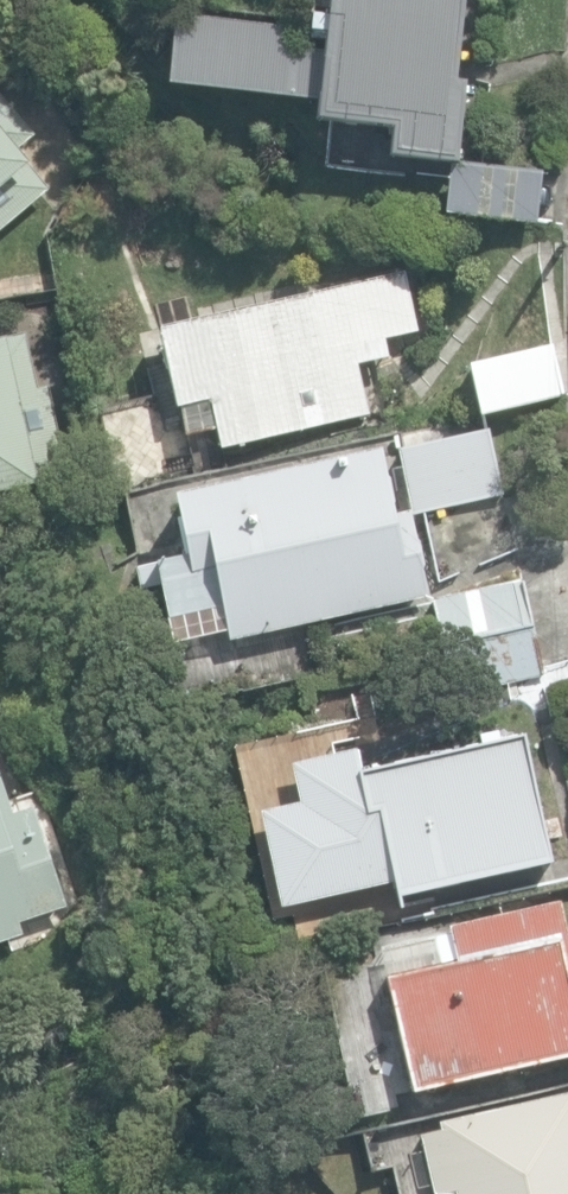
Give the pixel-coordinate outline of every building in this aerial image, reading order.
[(455,161),(464,84),(455,83),(464,0),(336,0),(332,31),(176,14),(169,83),(325,100),(322,118),(397,127),(394,154),(455,161)] [(48,189),(27,167),(31,163),(0,127),(0,229),(48,189)] [(449,211),(538,221),(543,175),(454,165),(449,211)] [(218,429),(222,447),(371,408),(359,364),(391,355),(387,337),(418,329),(402,271),(163,334),(190,436),(218,429)] [(37,482),(40,476),(67,465),(34,330),(6,340),(4,334),(0,335),(0,490),(37,482)] [(486,417),(567,396),(567,389),(557,344),(473,366),(486,417)] [(414,516),(506,497),(491,428),(400,446),(414,516)] [(225,606),(233,638),(429,594),(412,513),(397,517),(381,448),(173,495),(175,502),(148,508),(156,545),(185,538),(190,556),(138,568),(143,588),(163,584),(171,619),(225,606)] [(446,649),(535,628),(524,580),(435,600),(446,649)] [(460,692),(542,672),(533,635),(451,654),(460,692)] [(378,813),(398,899),(550,864),(521,737),(358,775),(368,815),(378,813)] [(37,930),(31,912),(75,897),(42,796),(14,805),(0,761),(0,942),(37,930)] [(415,1091),(567,1056),(567,977),(551,905),(450,928),(451,933),(382,949),(415,1091)] [(454,1193),(567,1193),(567,1091),(439,1123),(441,1132),(421,1137),(433,1193),(443,1193),(454,1192),(454,1193)]
